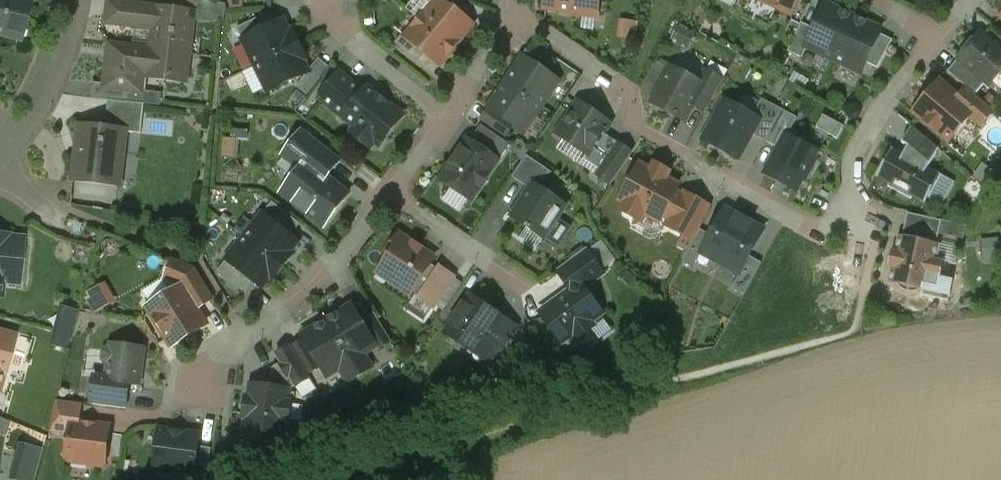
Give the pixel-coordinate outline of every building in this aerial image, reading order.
[(19,39),(29,1),(26,0),(0,0),(0,34),(19,39)] [(163,8),(193,11),(193,13),(200,14),(202,1),(195,0),(165,0),(163,8)] [(545,7),(544,7),(544,9),(546,9),(594,17),(596,17),(596,16),(596,15),(598,0),(546,0),(545,7)] [(789,14),(796,0),(759,0),(789,14)] [(163,8),(108,1),(105,23),(152,29),(150,50),(188,54),(193,13),(193,11),(163,8)] [(453,9),(434,1),(405,36),(410,41),(439,65),(472,25),(453,9)] [(834,60),(853,17),(826,4),(814,29),(806,47),(807,48),(834,60)] [(619,35),(636,38),(639,19),(621,17),(619,35)] [(853,17),(834,60),(861,73),(879,34),(881,30),(853,17)] [(244,41),(256,66),(297,47),(284,21),(244,41)] [(801,23),(787,52),(802,58),(807,48),(806,47),(814,29),(801,23)] [(402,34),(394,43),(402,50),(410,41),(405,36),(402,34)] [(892,40),(879,34),(865,63),(877,68),(892,40)] [(958,59),(986,82),(989,85),(1000,71),(1000,52),(980,34),(958,59)] [(150,50),(123,47),(121,58),(108,57),(105,84),(104,88),(127,90),(142,92),(144,73),(167,76),(166,80),(186,82),(189,54),(188,54),(150,50)] [(256,66),(269,92),(309,73),(297,47),(256,66)] [(539,68),(523,57),(506,82),(505,82),(541,106),(549,93),(548,92),(555,81),(557,83),(558,81),(548,74),(539,68)] [(555,63),(547,57),(539,68),(548,74),(555,63)] [(986,82),(958,59),(947,72),(966,88),(974,95),(986,82)] [(681,67),(673,69),(670,68),(652,103),(684,120),(692,106),(703,85),(698,82),(689,78),(687,71),(681,67)] [(722,81),(704,71),(698,82),(703,85),(692,106),(705,112),(722,81)] [(339,74),(319,99),(344,118),(364,93),(363,93),(339,74)] [(541,106),(505,82),(505,83),(488,108),(502,118),(513,125),(523,132),(525,130),(523,129),(530,118),(532,119),(541,106)] [(958,97),(939,82),(914,112),(948,141),(968,118),(974,111),(958,97)] [(105,84),(92,83),(90,98),(107,100),(126,102),(127,90),(104,88),(105,84)] [(402,115),(367,88),(363,93),(364,93),(344,118),(379,145),(402,115)] [(974,95),(966,88),(958,97),(974,111),(968,118),(979,127),(993,111),(974,95)] [(126,102),(107,100),(104,128),(125,131),(125,133),(140,134),(143,104),(126,102)] [(782,110),(762,100),(753,116),(759,119),(751,134),(765,142),(782,110)] [(725,101),(703,141),(737,159),(751,134),(759,119),(753,116),(725,101)] [(578,103),(557,134),(587,154),(588,155),(603,132),(609,124),(578,103)] [(797,118),(782,110),(765,142),(778,149),(785,135),(787,136),(797,118)] [(839,137),(846,123),(824,113),(818,126),(839,137)] [(513,125),(502,118),(495,129),(506,136),(513,125)] [(104,128),(79,125),(73,180),(119,186),(125,133),(125,131),(104,128)] [(510,145),(480,125),(469,141),(498,160),(497,161),(498,162),(510,145)] [(938,149),(911,126),(901,143),(907,146),(902,155),(927,169),(938,149)] [(603,132),(588,155),(587,154),(583,159),(599,170),(601,171),(618,146),(607,139),(609,136),(603,132)] [(787,136),(785,135),(778,149),(764,174),(796,191),(802,179),(804,180),(814,162),(812,161),(817,152),(787,136)] [(238,155),(237,136),(225,137),(226,156),(238,155)] [(469,141),(467,140),(459,151),(458,152),(453,160),(452,160),(452,161),(440,179),(471,200),(497,161),(498,160),(469,141)] [(618,146),(601,171),(599,170),(596,175),(611,185),(631,155),(618,146)] [(902,155),(893,150),(893,149),(892,149),(876,178),(877,179),(878,178),(889,184),(887,187),(911,200),(912,197),(923,203),(923,204),(925,204),(940,175),(939,174),(939,175),(927,169),(902,155)] [(551,173),(526,156),(512,177),(530,189),(533,184),(540,189),(551,173)] [(350,195),(306,161),(281,193),(325,227),(350,195)] [(639,165),(620,200),(620,201),(621,202),(623,203),(622,204),(624,212),(635,218),(643,216),(644,214),(657,221),(659,222),(659,221),(662,216),(675,191),(678,186),(679,185),(678,184),(677,184),(666,178),(668,174),(669,173),(657,167),(654,165),(653,166),(651,170),(641,165),(641,164),(640,164),(639,165)] [(540,189),(533,184),(530,189),(511,216),(527,227),(526,228),(530,231),(531,229),(544,238),(565,206),(540,189)] [(675,191),(662,216),(669,219),(683,195),(675,191)] [(669,219),(667,224),(666,225),(667,226),(689,238),(691,239),(691,237),(707,208),(708,207),(707,206),(685,194),(683,193),(683,194),(683,195),(669,219)] [(745,220),(725,209),(701,253),(721,263),(745,220)] [(941,221),(907,213),(902,236),(936,244),(941,221)] [(262,215),(245,237),(283,267),(288,261),(285,259),(298,242),(262,215)] [(745,220),(721,263),(740,274),(765,230),(745,220)] [(411,244),(399,235),(387,253),(390,255),(381,269),(394,278),(391,281),(410,294),(430,264),(432,260),(420,252),(422,249),(412,243),(411,244)] [(902,236),(898,235),(895,250),(892,250),(888,268),(891,268),(887,283),(897,285),(902,290),(908,292),(914,292),(920,290),(930,293),(933,278),(940,279),(944,261),(937,260),(940,245),(936,244),(902,236)] [(982,238),(983,259),(1000,258),(1000,236),(982,238)] [(283,267),(245,237),(227,260),(263,287),(276,271),(279,273),(283,267)] [(0,238),(0,280),(19,282),(23,241),(0,238)] [(587,251),(558,272),(570,290),(580,283),(584,288),(603,274),(587,251)] [(212,300),(193,270),(172,261),(165,278),(179,284),(180,287),(181,287),(196,310),(212,300)] [(430,264),(412,290),(419,296),(437,269),(430,264)] [(419,296),(418,297),(434,308),(454,278),(438,267),(437,269),(419,296)] [(108,281),(87,290),(96,311),(117,301),(108,281)] [(570,290),(557,300),(556,308),(543,317),(562,343),(573,335),(576,339),(594,326),(591,322),(602,314),(584,288),(580,283),(570,290)] [(180,287),(148,307),(172,347),(206,326),(205,325),(196,310),(181,287),(180,287)] [(498,315),(469,296),(444,332),(473,352),(478,344),(497,317),(498,315)] [(53,344),(72,347),(80,308),(61,304),(53,344)] [(362,323),(352,306),(328,321),(327,320),(361,375),(374,367),(366,353),(376,347),(377,347),(362,323)] [(375,315),(362,323),(377,347),(376,347),(378,351),(392,342),(378,320),(375,315)] [(514,329),(497,317),(478,344),(496,356),(514,329)] [(361,375),(327,320),(327,321),(303,336),(305,340),(322,367),(328,377),(339,370),(347,384),(361,375)] [(0,333),(0,383),(2,375),(3,375),(14,337),(0,333)] [(322,367),(305,340),(292,348),(309,375),(322,367)] [(144,348),(111,344),(111,347),(105,352),(104,360),(108,366),(107,380),(106,382),(129,385),(139,386),(144,348)] [(532,345),(516,349),(522,373),(538,369),(532,345)] [(292,347),(276,356),(281,364),(295,387),(310,378),(309,375),(292,348),(292,347)] [(295,387),(281,364),(273,369),(271,382),(260,381),(259,387),(253,386),(251,399),(247,398),(245,417),(256,418),(254,435),(247,434),(246,436),(283,441),(285,420),(289,420),(291,404),(282,403),(283,393),(289,393),(289,391),(295,387)] [(129,385),(106,382),(107,380),(94,378),(90,405),(126,410),(129,385)] [(82,404),(56,401),(48,433),(70,436),(72,422),(80,423),(82,404)] [(5,437),(9,422),(0,418),(0,435),(5,437)] [(80,423),(72,422),(70,436),(68,454),(71,459),(88,461),(91,465),(102,466),(107,463),(108,452),(106,448),(108,427),(80,423)] [(199,435),(160,430),(155,464),(175,467),(174,471),(193,474),(194,474),(198,447),(199,435)] [(17,456),(6,454),(3,479),(37,479),(41,445),(18,442),(17,456)] [(198,447),(194,474),(193,474),(192,479),(207,479),(211,449),(198,447)]
